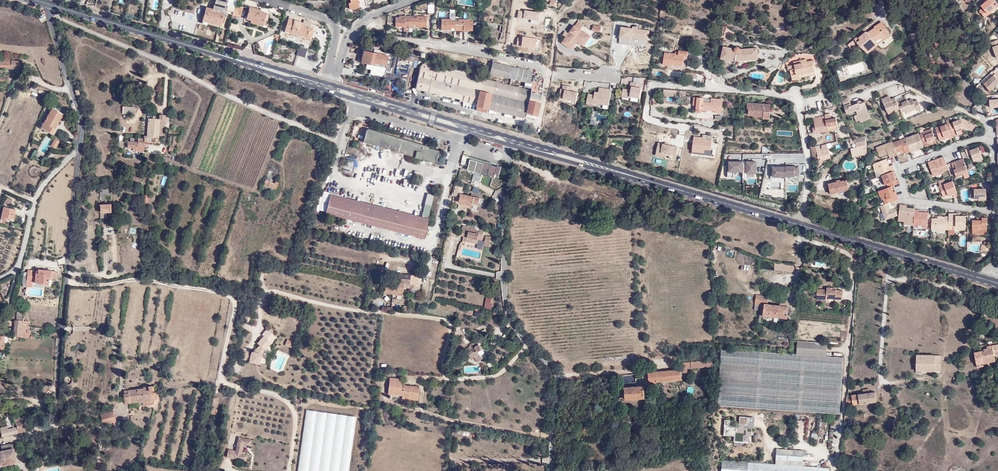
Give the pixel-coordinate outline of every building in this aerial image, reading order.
[(223,0),(214,0),(211,9),(206,7),(203,20),(208,22),(221,25),(225,12),(231,14),(232,13),(233,9),(224,6),(226,1),(223,0)] [(235,1),(233,0),(226,0),(226,1),(224,6),(233,9),(234,4),(235,1)] [(486,9),(493,10),(494,5),(498,6),(499,0),(488,0),(486,9)] [(997,4),(995,0),(988,0),(981,6),(983,8),(979,11),(985,17),(992,12),(991,10),(997,4)] [(233,9),(232,13),(238,14),(240,6),(234,4),(233,9)] [(250,7),(247,19),(250,19),(262,23),(263,23),(267,12),(250,7)] [(388,13),(387,25),(395,25),(395,27),(403,28),(403,32),(412,32),(413,25),(416,25),(416,28),(426,28),(426,17),(416,17),(416,19),(409,19),(409,17),(399,16),(399,19),(390,18),(388,13)] [(301,34),(298,42),(297,44),(307,48),(308,46),(311,38),(310,37),(313,27),(311,26),(312,23),(290,14),(284,31),(297,36),(298,33),(301,34)] [(472,31),(472,22),(469,22),(469,20),(458,20),(458,22),(451,22),(451,20),(442,20),(441,30),(472,31)] [(882,30),(887,27),(884,22),(877,26),(882,30)] [(569,33),(562,43),(572,50),(577,44),(583,48),(591,37),(580,29),(575,26),(569,33)] [(649,31),(621,27),(620,40),(629,41),(629,43),(639,45),(644,43),(645,42),(645,41),(646,39),(648,39),(649,31)] [(863,48),(868,52),(878,44),(875,40),(882,36),(883,37),(887,35),(882,30),(879,32),(877,29),(869,33),(867,31),(865,30),(859,36),(858,35),(853,39),(855,43),(857,42),(863,48)] [(882,49),(891,44),(892,40),(887,35),(883,37),(882,36),(875,40),(878,44),(882,49)] [(757,58),(755,48),(739,49),(738,47),(736,46),(734,48),(723,46),(721,58),(736,61),(757,58)] [(305,57),(307,49),(298,47),(296,55),(305,57)] [(687,55),(687,51),(678,49),(677,54),(664,52),(663,64),(672,65),(673,64),(682,65),(683,55),(687,55)] [(385,68),(388,56),(364,51),(361,63),(385,68)] [(21,62),(10,61),(10,60),(4,59),(3,63),(0,63),(0,68),(20,70),(21,62)] [(787,70),(788,79),(797,77),(811,74),(809,65),(811,65),(810,60),(783,66),(784,70),(787,70)] [(543,80),(542,77),(531,74),(532,72),(492,62),(489,73),(531,85),(529,90),(425,63),(421,67),(416,88),(459,100),(459,102),(475,107),(508,116),(507,118),(519,122),(521,117),(524,117),(525,116),(535,118),(536,117),(543,80)] [(767,75),(774,70),(775,69),(772,65),(764,70),(764,73),(765,76),(767,75)] [(984,84),(990,91),(997,83),(997,71),(994,75),(984,84)] [(598,93),(595,92),(594,96),(593,103),(608,107),(611,90),(599,87),(598,93)] [(642,89),(631,87),(631,90),(629,99),(640,101),(642,89)] [(629,90),(623,89),(622,97),(629,99),(631,90),(629,90)] [(571,92),(565,90),(563,99),(575,103),(578,94),(571,92)] [(890,102),(888,98),(887,94),(879,98),(885,112),(892,109),(893,110),(898,108),(899,111),(903,110),(904,112),(914,108),(915,110),(918,109),(914,99),(910,100),(906,102),(905,99),(902,94),(893,98),(894,100),(890,102)] [(723,112),(723,99),(712,98),(712,102),(702,101),(702,97),(694,96),(694,101),(697,102),(696,110),(699,111),(701,111),(703,109),(716,110),(716,112),(723,112)] [(835,105),(837,108),(843,106),(846,114),(855,111),(856,114),(853,116),(855,121),(858,120),(859,122),(869,118),(865,110),(866,109),(864,102),(861,103),(860,100),(850,103),(848,98),(834,102),(835,105)] [(770,117),(771,104),(747,102),(747,106),(749,107),(749,114),(754,114),(754,113),(763,114),(763,116),(770,117)] [(43,123),(54,129),(62,114),(52,108),(43,123)] [(828,118),(828,114),(813,117),(815,127),(812,128),(813,133),(837,127),(834,117),(828,118)] [(167,124),(168,118),(166,117),(166,116),(161,115),(160,120),(149,118),(147,136),(144,136),(143,138),(138,138),(138,141),(134,141),(134,138),(130,137),(130,141),(128,140),(128,147),(134,148),(134,150),(142,151),(143,143),(151,144),(151,142),(156,143),(157,136),(163,136),(165,123),(167,124)] [(976,125),(962,118),(949,123),(952,131),(956,130),(958,135),(963,133),(961,128),(964,127),(973,131),(976,125)] [(51,133),(54,129),(43,123),(41,128),(51,133)] [(952,131),(949,123),(935,128),(939,139),(944,137),(944,139),(949,137),(950,138),(954,137),(952,131)] [(936,142),(932,129),(920,133),(921,134),(919,135),(923,144),(924,144),(925,146),(936,142)] [(365,147),(434,164),(437,153),(427,151),(428,147),(364,131),(363,136),(358,135),(357,140),(362,141),(361,145),(365,146),(365,147)] [(919,135),(918,133),(906,138),(911,152),(924,147),(923,144),(919,135)] [(866,145),(865,136),(855,139),(855,140),(853,141),(853,143),(855,143),(856,143),(856,147),(866,145)] [(703,138),(694,137),(692,151),(698,152),(699,148),(711,149),(712,140),(703,139),(703,138)] [(911,152),(906,138),(905,138),(893,142),(896,152),(897,155),(905,152),(906,153),(911,152)] [(59,143),(55,140),(51,147),(55,149),(59,143)] [(896,152),(893,142),(892,141),(876,147),(879,156),(888,152),(888,154),(889,155),(896,152)] [(663,144),(658,142),(655,156),(665,159),(666,154),(661,154),(663,145),(663,144)] [(677,149),(663,145),(661,154),(666,154),(676,158),(677,149)] [(827,148),(827,145),(815,148),(816,154),(819,153),(820,158),(826,157),(826,156),(830,155),(829,148),(827,148)] [(867,145),(851,148),(852,157),(868,154),(867,145)] [(969,148),(965,150),(968,158),(972,157),(974,163),(983,159),(978,147),(970,150),(969,148)] [(715,150),(711,149),(699,148),(698,152),(692,151),(692,154),(714,156),(715,150)] [(949,170),(947,165),(944,156),(928,162),(933,174),(934,174),(943,170),(943,172),(949,170)] [(499,175),(502,167),(498,166),(497,167),(488,164),(488,162),(470,157),(467,167),(468,168),(468,170),(475,172),(472,180),(480,182),(482,174),(495,178),(496,173),(499,175)] [(969,172),(963,158),(954,162),(956,168),(954,169),(957,177),(969,172)] [(891,172),(889,166),(886,159),(874,164),(877,173),(880,172),(881,175),(882,175),(891,172)] [(749,173),(756,173),(756,162),(729,162),(729,169),(728,169),(728,177),(734,177),(734,172),(743,172),(743,177),(749,177),(749,173)] [(347,165),(344,172),(350,174),(353,167),(347,165)] [(772,172),(771,177),(786,177),(786,176),(795,176),(795,175),(795,167),(795,166),(786,166),(786,167),(773,167),(773,171),(772,172)] [(897,180),(895,176),(893,171),(891,172),(882,175),(885,185),(887,184),(888,188),(892,186),(893,186),(900,183),(898,179),(897,180)] [(849,189),(847,179),(828,183),(831,193),(849,189)] [(958,196),(956,189),(953,181),(944,184),(940,185),(939,186),(943,197),(953,194),(954,197),(958,196)] [(895,196),(892,186),(888,188),(878,191),(880,197),(882,196),(886,195),(889,203),(898,199),(897,196),(895,196)] [(463,189),(456,187),(454,197),(460,198),(459,204),(473,206),(473,203),(479,204),(480,199),(474,197),(474,196),(471,196),(471,197),(461,195),(463,189)] [(110,196),(111,190),(101,190),(101,188),(99,188),(99,199),(109,200),(109,196),(110,196)] [(986,197),(986,189),(974,189),(974,190),(970,190),(970,198),(975,198),(975,199),(981,199),(981,197),(986,197)] [(427,219),(434,195),(428,194),(421,218),(427,219)] [(427,223),(330,198),(326,213),(423,237),(427,223)] [(898,215),(894,205),(900,203),(898,199),(889,203),(885,204),(880,206),(885,220),(898,215)] [(915,209),(915,208),(907,208),(904,207),(904,205),(900,204),(898,221),(904,221),(904,224),(914,225),(915,209)] [(15,210),(3,208),(1,220),(8,222),(9,219),(13,220),(15,210)] [(927,228),(929,213),(921,212),(921,214),(919,213),(919,212),(919,210),(915,209),(914,225),(914,226),(917,227),(917,225),(924,226),(923,227),(927,228)] [(966,229),(966,216),(960,216),(960,213),(949,213),(949,217),(949,218),(949,230),(955,229),(966,229)] [(987,233),(987,217),(982,217),(982,220),(977,220),(972,220),(972,234),(982,234),(982,233),(987,233)] [(949,230),(949,218),(942,218),(938,218),(932,218),(931,230),(936,230),(936,231),(945,231),(945,230),(949,230)] [(467,241),(478,244),(479,238),(482,238),(484,231),(476,230),(475,232),(466,230),(465,236),(468,237),(467,241)] [(979,252),(985,254),(987,247),(982,245),(979,252)] [(774,263),(774,271),(794,272),(794,264),(774,263)] [(55,280),(56,271),(36,269),(36,270),(27,270),(27,271),(25,286),(25,287),(35,287),(35,284),(44,285),(44,283),(48,283),(49,279),(55,280)] [(437,279),(438,272),(431,270),(429,278),(437,279)] [(417,283),(417,276),(393,274),(393,282),(381,281),(381,284),(383,284),(383,289),(381,289),(381,293),(401,295),(402,288),(403,283),(408,283),(408,285),(415,286),(416,283),(417,283)] [(843,300),(844,290),(838,289),(838,287),(829,286),(828,289),(819,288),(819,290),(816,290),(815,297),(828,299),(828,298),(843,300)] [(768,296),(756,293),(754,309),(759,309),(758,320),(761,320),(762,314),(786,318),(787,306),(789,306),(789,303),(780,301),(779,305),(767,303),(768,296)] [(485,298),(484,308),(491,309),(493,299),(485,298)] [(27,339),(28,333),(20,332),(21,321),(20,321),(15,320),(12,337),(27,339)] [(20,332),(28,333),(28,331),(26,330),(27,322),(21,321),(20,332)] [(276,337),(267,329),(262,334),(264,336),(257,343),(259,345),(253,352),(251,352),(245,350),(243,359),(249,361),(249,362),(260,365),(263,354),(261,353),(271,342),(276,337)] [(295,343),(287,339),(284,345),(292,348),(295,343)] [(480,349),(474,341),(465,348),(468,352),(466,354),(470,359),(472,357),(475,361),(481,357),(477,352),(480,349)] [(805,354),(806,342),(798,341),(797,353),(805,354)] [(826,343),(806,342),(805,354),(813,354),(813,355),(825,356),(825,355),(826,343)] [(705,348),(705,344),(677,347),(677,352),(690,351),(689,349),(705,348)] [(988,350),(988,351),(985,352),(985,354),(975,355),(977,369),(983,369),(983,366),(995,365),(994,356),(997,356),(997,348),(988,350)] [(935,354),(916,353),(915,369),(934,370),(939,370),(940,362),(935,361),(935,354)] [(686,368),(713,365),(713,360),(679,362),(679,368),(647,372),(648,382),(680,379),(680,372),(687,372),(686,368)] [(413,393),(417,394),(418,387),(399,385),(400,380),(388,378),(387,388),(393,389),(393,396),(401,397),(407,398),(408,395),(412,396),(413,393)] [(644,397),(643,386),(618,388),(619,399),(644,397)] [(142,390),(123,392),(123,395),(122,395),(123,403),(141,401),(142,406),(152,405),(153,393),(150,393),(150,392),(151,391),(150,387),(141,387),(142,390)] [(844,396),(844,403),(853,402),(852,403),(875,401),(874,391),(868,391),(868,387),(862,387),(862,392),(848,393),(848,395),(845,395),(844,396)] [(209,414),(210,414),(215,415),(218,398),(212,397),(211,397),(209,414)] [(306,408),(297,470),(347,470),(356,417),(306,408)] [(100,415),(102,425),(114,422),(114,419),(112,414),(112,412),(111,412),(100,415)] [(754,429),(754,417),(739,417),(739,427),(732,427),(732,421),(724,420),(723,436),(735,437),(735,442),(744,442),(745,437),(751,438),(751,429),(754,429)] [(12,423),(13,429),(7,431),(6,427),(0,428),(0,432),(1,437),(24,431),(21,421),(14,423),(12,423)] [(462,436),(463,431),(452,429),(451,436),(464,439),(464,436),(462,436)] [(252,437),(237,435),(235,449),(227,448),(225,457),(246,460),(247,454),(242,452),(243,445),(250,446),(252,437)] [(15,463),(11,444),(0,446),(1,452),(0,452),(0,466),(15,463)] [(775,463),(800,465),(801,450),(776,448),(775,463)] [(827,466),(800,465),(775,463),(722,459),(721,470),(827,470),(827,466)]
